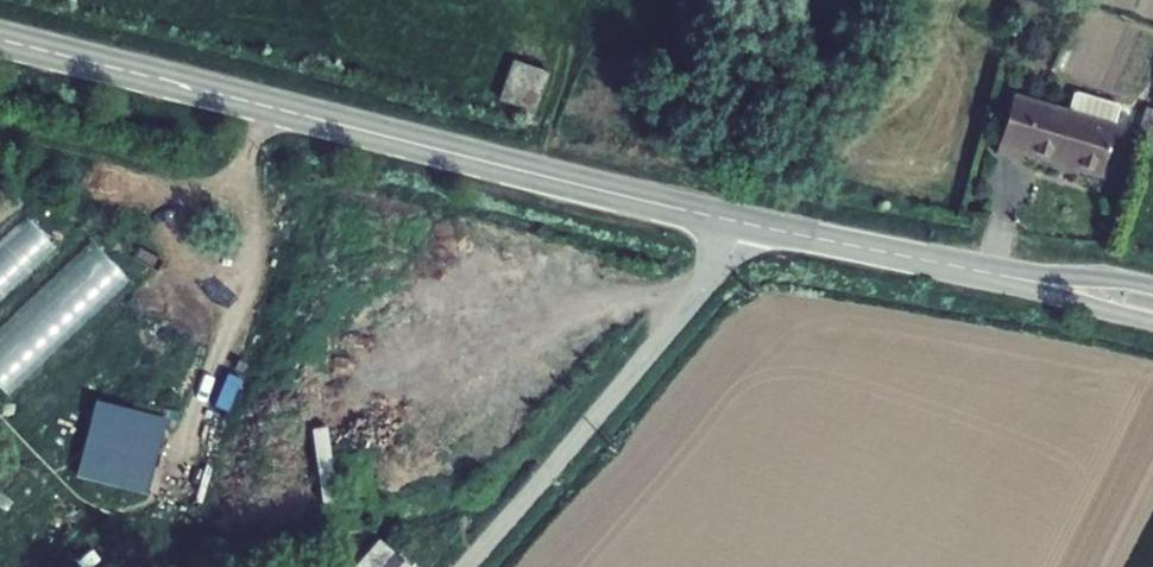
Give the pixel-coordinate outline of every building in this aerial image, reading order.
[(547,74),(511,63),(498,103),(534,115),(547,74)] [(1095,182),(1108,134),(1106,133),(1111,113),(1067,101),(1062,121),(1005,106),(989,163),(1017,171),(1019,162),(1095,182)] [(1118,144),(1152,155),(1152,121),(1128,113),(1120,137),(1118,144)] [(0,245),(0,302),(61,247),(32,216),(0,245)] [(12,393),(134,278),(96,238),(0,329),(0,381),(12,393)] [(98,400),(78,478),(152,496),(171,418),(98,400)] [(334,424),(317,426),(324,501),(341,499),(334,424)] [(392,549),(384,542),(377,545),(357,566),(377,566),(392,549)] [(392,549),(377,566),(415,566),(392,549)]
